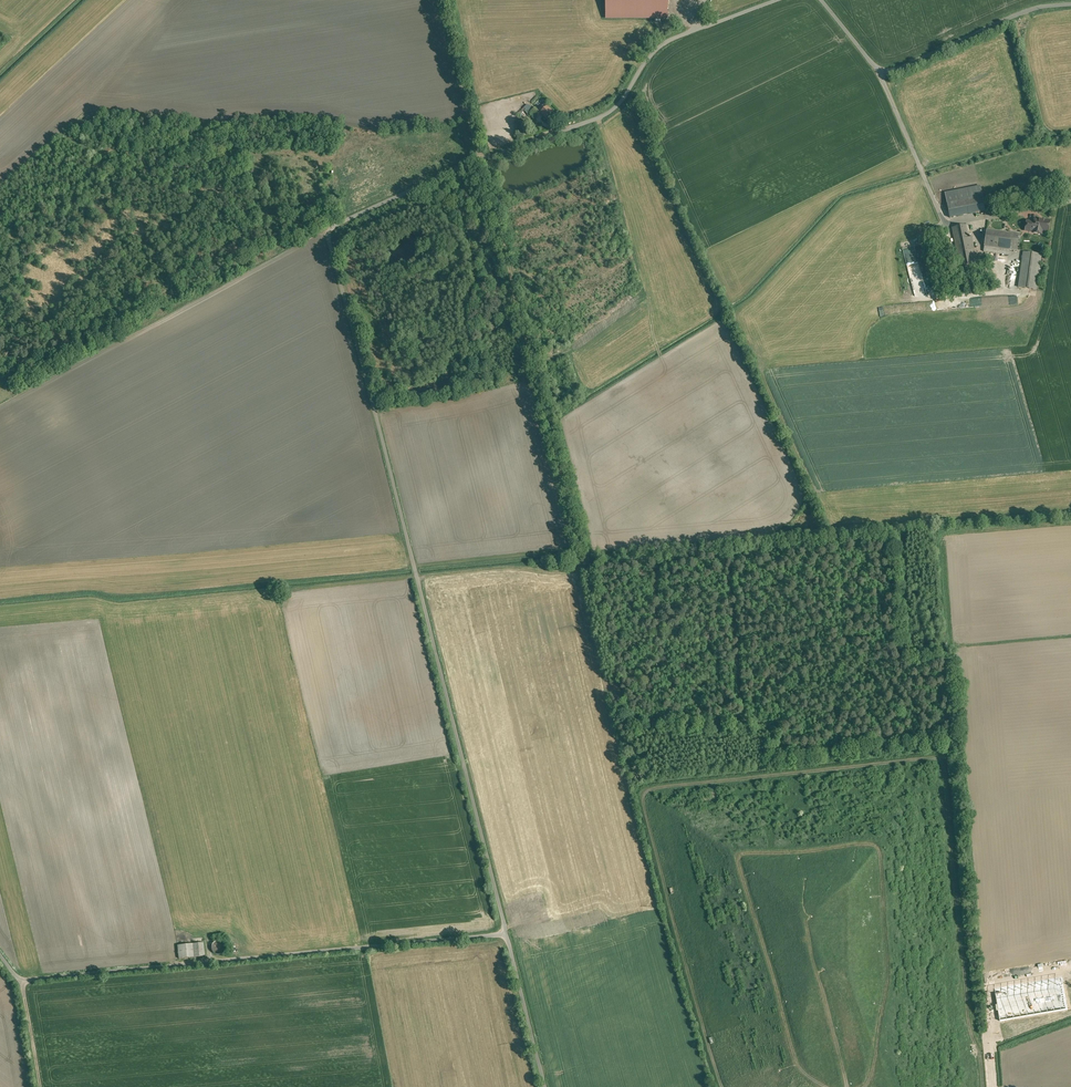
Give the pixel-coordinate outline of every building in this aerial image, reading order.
[(607,21),(667,21),(667,0),(607,0),(607,21)] [(549,122),(557,115),(548,105),(541,112),(536,106),(531,110),(539,118),(543,115),(549,122)] [(981,186),(947,193),(952,219),(986,212),(981,186)] [(1051,231),(1053,220),(1035,217),(1034,220),(1025,219),(1023,231),(1042,234),(1043,230),(1051,231)] [(973,264),(965,224),(950,227),(957,267),(973,264)] [(1008,256),(1009,251),(1004,250),(1007,233),(987,230),(984,252),(1008,256)] [(1004,250),(1009,251),(1017,252),(1020,234),(1014,233),(1014,234),(1007,233),(1004,250)] [(1023,252),(1019,288),(1042,290),(1046,254),(1023,252)] [(180,959),(206,956),(205,942),(179,946),(180,959)]
